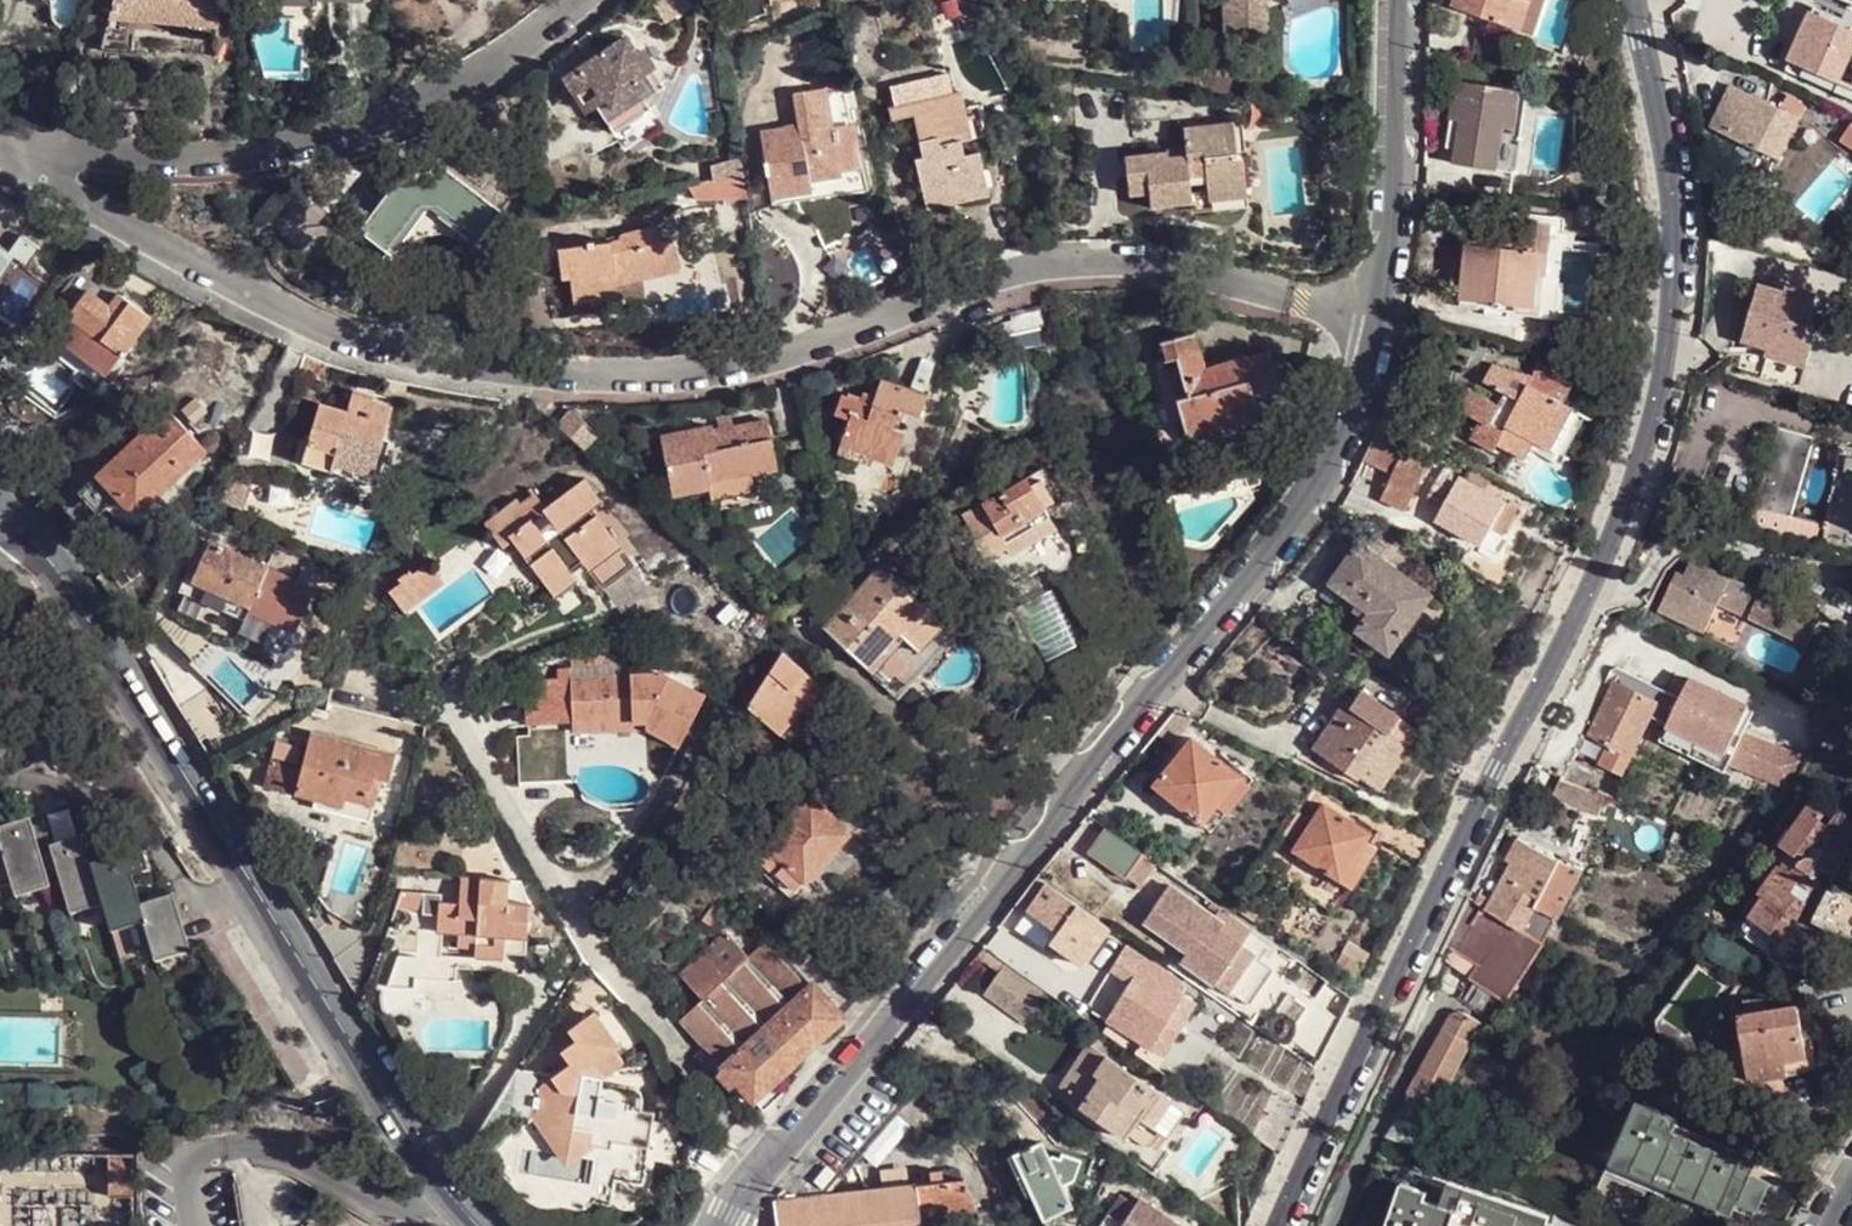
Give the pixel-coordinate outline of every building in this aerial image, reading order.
[(109,14),(98,51),(133,54),(136,31),(213,37),(218,36),(217,23),(216,0),(112,0),(109,14)] [(975,23),(990,15),(982,0),(963,0),(975,23)] [(1218,42),(1258,41),(1258,6),(1274,0),(1217,0),(1218,42)] [(1455,5),(1521,30),(1531,0),(1457,0),(1455,5)] [(1521,30),(1530,34),(1542,4),(1545,4),(1547,0),(1531,0),(1521,30)] [(1812,13),(1806,26),(1800,40),(1812,45),(1804,64),(1851,85),(1851,31),(1812,13)] [(600,60),(568,81),(587,111),(590,109),(603,128),(607,127),(612,132),(623,150),(661,126),(649,109),(639,93),(652,85),(622,39),(598,56),(600,60)] [(1804,64),(1812,45),(1800,40),(1788,71),(1851,99),(1851,85),(1804,64)] [(948,74),(937,77),(941,95),(949,94),(953,93),(948,74)] [(941,95),(937,77),(890,87),(894,107),(887,109),(890,121),(912,117),(921,158),(914,159),(926,211),(988,196),(978,153),(964,156),(960,142),(971,138),(966,117),(955,119),(949,94),(941,95)] [(1502,127),(1513,128),(1519,90),(1457,82),(1451,118),(1462,121),(1460,132),(1459,148),(1457,163),(1495,168),(1501,136),(1502,127)] [(1760,147),(1783,157),(1800,118),(1807,107),(1789,94),(1780,108),(1732,86),(1725,100),(1718,114),(1735,122),(1729,135),(1759,150),(1760,147)] [(785,131),(783,126),(759,130),(772,205),(801,201),(799,193),(843,186),(845,194),(866,191),(849,117),(832,119),(826,89),(793,94),(797,124),(798,129),(785,131)] [(1527,92),(1519,90),(1513,128),(1502,127),(1501,136),(1511,139),(1520,139),(1527,92)] [(953,93),(949,94),(955,119),(966,117),(960,91),(953,93)] [(1449,131),(1460,132),(1462,121),(1451,118),(1449,131)] [(1167,157),(1166,151),(1126,155),(1129,194),(1148,193),(1149,208),(1191,204),(1189,178),(1205,176),(1206,190),(1245,187),(1242,156),(1235,154),(1232,122),(1183,127),(1185,149),(1186,155),(1167,157)] [(1785,160),(1783,157),(1760,147),(1759,150),(1755,159),(1780,171),(1785,160)] [(432,203),(477,236),(498,209),(434,161),(427,171),(414,170),(406,164),(357,229),(384,249),(417,204),(432,203)] [(801,201),(845,194),(843,186),(799,193),(801,201)] [(1246,198),(1245,187),(1206,190),(1208,202),(1246,198)] [(472,244),(477,236),(432,203),(417,204),(384,249),(391,254),(419,235),(439,233),(472,244)] [(1504,304),(1513,304),(1536,307),(1539,273),(1549,273),(1553,225),(1471,217),(1467,258),(1462,299),(1483,302),(1493,303),(1493,309),(1503,310),(1504,304)] [(614,285),(641,279),(679,270),(671,238),(660,240),(656,226),(618,234),(619,242),(609,245),(609,242),(556,248),(559,279),(568,278),(571,304),(616,299),(614,285)] [(14,257),(26,266),(39,248),(19,235),(8,251),(0,246),(0,277),(14,257)] [(644,296),(641,279),(614,285),(616,299),(644,296)] [(1787,283),(1785,291),(1796,294),(1798,286),(1787,283)] [(1776,335),(1803,342),(1818,292),(1798,286),(1796,294),(1785,291),(1762,284),(1745,340),(1758,344),(1772,349),(1776,335)] [(86,292),(52,335),(104,375),(148,318),(118,295),(107,306),(86,292)] [(1511,321),(1513,304),(1504,304),(1503,310),(1493,309),(1493,303),(1483,302),(1482,317),(1511,321)] [(1048,344),(1046,328),(1017,332),(1019,347),(1034,345),(1044,344),(1048,344)] [(1208,423),(1257,408),(1254,396),(1279,390),(1269,351),(1204,368),(1195,332),(1162,341),(1166,360),(1176,358),(1185,396),(1175,399),(1185,436),(1209,430),(1208,423)] [(1813,345),(1803,342),(1776,335),(1772,349),(1769,358),(1806,369),(1813,345)] [(1044,344),(1034,345),(1035,354),(1045,353),(1044,344)] [(1492,363),(1490,369),(1503,375),(1507,368),(1492,363)] [(1503,375),(1490,369),(1487,375),(1484,381),(1506,392),(1499,402),(1473,389),(1461,410),(1482,422),(1473,439),(1494,451),(1499,444),(1524,457),(1534,441),(1562,455),(1585,412),(1532,383),(1535,377),(1507,368),(1503,375)] [(924,393),(880,377),(873,395),(871,404),(859,399),(840,394),(833,414),(847,420),(841,439),(874,452),(878,445),(897,451),(903,432),(892,427),(899,410),(916,415),(924,393)] [(335,453),(375,463),(392,408),(352,395),(346,412),(319,404),(307,441),(298,439),(292,459),(330,471),(335,453)] [(1259,416),(1257,408),(1208,423),(1209,430),(1259,416)] [(554,425),(581,449),(594,432),(567,410),(554,425)] [(151,519),(157,514),(202,474),(193,464),(205,453),(166,411),(96,475),(118,500),(107,509),(110,513),(118,519),(123,521),(133,523),(140,523),(146,521),(151,519)] [(716,418),(718,429),(733,427),(729,415),(716,418)] [(733,427),(718,429),(711,431),(710,427),(659,437),(671,495),(708,487),(708,482),(750,473),(761,471),(758,451),(772,449),(766,420),(733,427)] [(1779,430),(1757,508),(1793,517),(1800,493),(1814,440),(1779,430)] [(1408,493),(1414,496),(1436,448),(1411,436),(1383,498),(1392,503),(1401,507),(1408,493)] [(776,468),(772,449),(758,451),(761,471),(776,468)] [(1851,559),(1851,451),(1842,449),(1827,526),(1799,519),(1792,543),(1823,551),(1851,559)] [(382,465),(375,463),(335,453),(330,471),(375,485),(382,465)] [(1504,532),(1517,508),(1443,469),(1429,498),(1444,506),(1438,519),(1482,545),(1493,526),(1504,532)] [(754,491),(750,473),(708,482),(708,487),(711,499),(754,491)] [(483,523),(500,544),(509,538),(531,567),(553,596),(575,578),(569,569),(580,562),(601,591),(634,565),(619,544),(592,508),(599,500),(584,477),(544,506),(534,494),(519,505),(515,499),(483,523)] [(1025,477),(961,516),(974,540),(971,542),(982,561),(989,557),(1007,587),(1026,576),(1044,565),(1032,542),(1055,528),(1044,508),(1052,502),(1050,498),(1039,479),(1029,485),(1025,477)] [(1159,480),(1145,485),(1149,500),(1163,497),(1159,480)] [(1407,510),(1414,496),(1408,493),(1401,507),(1407,510)] [(597,509),(622,543),(631,537),(605,502),(597,509)] [(1793,517),(1757,508),(1753,520),(1750,531),(1792,543),(1799,519),(1793,517)] [(1394,536),(1384,531),(1378,541),(1386,546),(1394,536)] [(209,540),(192,578),(184,575),(177,590),(242,619),(246,611),(294,632),(314,590),(267,569),(267,567),(209,540)] [(1328,583),(1353,601),(1368,613),(1357,629),(1388,650),(1411,669),(1452,611),(1429,593),(1379,557),(1357,542),(1342,563),(1328,583)] [(1819,618),(1691,559),(1684,576),(1677,573),(1668,592),(1660,610),(1706,631),(1719,604),(1806,645),(1819,618)] [(407,593),(394,603),(403,614),(444,583),(428,562),(411,573),(408,570),(396,579),(400,583),(407,593)] [(919,648),(941,623),(879,567),(875,570),(872,566),(860,580),(863,583),(856,591),(838,611),(825,625),(823,628),(898,696),(915,678),(931,660),(919,648)] [(853,588),(856,591),(863,583),(860,580),(853,588)] [(388,593),(394,603),(407,593),(400,583),(388,593)] [(1344,614),(1353,601),(1328,583),(1320,596),(1344,614)] [(834,607),(838,611),(856,591),(853,588),(834,607)] [(821,621),(825,625),(838,611),(834,607),(821,621)] [(952,635),(941,623),(919,648),(931,660),(952,635)] [(1642,635),(1630,629),(1622,647),(1635,652),(1642,635)] [(805,702),(815,711),(829,695),(780,651),(746,706),(777,733),(799,709),(805,702)] [(1656,739),(1721,767),(1750,701),(1685,672),(1656,739)] [(568,677),(569,728),(632,728),(645,727),(673,742),(679,744),(704,696),(660,674),(568,677)] [(1657,703),(1615,683),(1590,735),(1600,740),(1609,745),(1601,762),(1624,774),(1657,703)] [(1387,732),(1399,714),(1361,689),(1349,705),(1343,702),(1324,731),(1305,759),(1321,768),(1322,766),(1354,783),(1359,776),(1378,788),(1406,745),(1387,732)] [(193,701),(178,710),(199,742),(228,723),(208,691),(193,701)] [(810,718),(815,711),(805,702),(799,709),(810,718)] [(1418,728),(1399,714),(1387,732),(1406,745),(1418,728)] [(634,772),(652,781),(673,742),(645,727),(632,728),(634,772)] [(571,775),(569,728),(511,731),(513,778),(571,775)] [(315,799),(324,802),(342,806),(345,797),(364,802),(372,775),(386,778),(393,754),(311,733),(301,767),(269,759),(263,784),(315,799)] [(1793,787),(1802,749),(1740,735),(1731,773),(1793,787)] [(1214,806),(1238,775),(1191,737),(1172,761),(1153,784),(1200,822),(1214,806)] [(274,740),(270,755),(294,761),(297,747),(274,740)] [(1560,776),(1591,788),(1596,772),(1568,760),(1560,776)] [(1552,798),(1560,776),(1535,766),(1523,788),(1552,798)] [(1243,770),(1238,775),(1247,784),(1252,777),(1243,770)] [(1582,811),(1591,788),(1560,776),(1552,798),(1582,811)] [(778,857),(782,862),(802,879),(825,854),(848,829),(807,793),(762,843),(778,857)] [(34,798),(40,817),(64,811),(65,804),(34,798)] [(322,810),(324,802),(315,799),(313,808),(322,810)] [(1365,840),(1369,833),(1323,804),(1293,849),(1349,886),(1374,846),(1365,840)] [(1834,875),(1851,839),(1851,819),(1839,811),(1828,824),(1821,820),(1825,814),(1810,804),(1780,845),(1788,852),(1798,860),(1798,863),(1793,867),(1791,868),(1788,869),(1785,868),(1782,866),(1780,863),(1758,893),(1763,896),(1748,918),(1770,935),(1772,933),(1782,940),(1772,954),(1785,964),(1791,958),(1799,963),(1805,956),(1810,948),(1807,936),(1796,926),(1807,903),(1792,891),(1799,881),(1814,890),(1824,871),(1834,875)] [(1223,813),(1214,806),(1200,822),(1209,830),(1223,813)] [(1296,812),(1282,833),(1292,839),(1306,819),(1296,812)] [(11,882),(15,896),(50,886),(45,873),(41,855),(35,839),(31,825),(29,818),(0,827),(0,885),(11,882)] [(41,822),(31,825),(35,839),(46,836),(41,822)] [(1144,854),(1104,826),(1095,839),(1086,852),(1125,880),(1130,872),(1144,854)] [(1372,828),(1369,833),(1365,840),(1374,846),(1382,835),(1372,828)] [(51,852),(57,870),(68,912),(102,902),(110,930),(144,921),(155,959),(189,948),(173,894),(139,903),(131,873),(146,869),(138,839),(123,843),(125,853),(91,863),(82,837),(50,847),(51,852)] [(1491,899),(1486,908),(1507,923),(1523,932),(1532,913),(1535,906),(1559,860),(1519,838),(1507,860),(1512,864),(1491,899)] [(51,852),(41,855),(45,873),(57,870),(51,852)] [(1788,852),(1780,863),(1782,866),(1785,868),(1788,869),(1791,868),(1793,867),(1798,863),(1798,860),(1788,852)] [(1154,860),(1144,854),(1130,872),(1140,880),(1154,860)] [(1584,872),(1559,860),(1535,906),(1549,913),(1562,919),(1584,872)] [(802,879),(782,862),(773,874),(791,889),(802,879)] [(437,895),(423,894),(422,912),(421,915),(436,916),(435,933),(456,934),(455,948),(464,949),(473,949),(473,943),(492,944),(492,937),(504,937),(526,938),(527,902),(504,901),(505,881),(457,879),(456,902),(437,901),(437,895)] [(1054,931),(1048,941),(1065,953),(1081,964),(1108,927),(1042,882),(1029,899),(1023,910),(1054,931)] [(1193,939),(1184,952),(1179,958),(1226,992),(1254,953),(1242,943),(1244,938),(1213,917),(1167,884),(1150,909),(1193,939)] [(1851,917),(1851,896),(1830,885),(1813,922),(1843,936),(1851,917)] [(397,891),(392,909),(409,910),(411,892),(397,891)] [(423,894),(411,892),(409,910),(422,912),(423,894)] [(1480,894),(1475,901),(1486,908),(1491,899),(1480,894)] [(1022,895),(1015,903),(1023,910),(1029,899),(1022,895)] [(1470,898),(1447,946),(1479,966),(1471,979),(1505,1001),(1542,944),(1523,932),(1507,923),(1486,908),(1475,901),(1470,898)] [(721,912),(712,905),(701,920),(709,926),(721,912)] [(1549,913),(1535,906),(1532,913),(1546,920),(1549,913)] [(1220,907),(1213,917),(1244,938),(1251,928),(1220,907)] [(1141,922),(1184,952),(1193,939),(1150,909),(1141,922)] [(728,918),(721,912),(709,926),(717,932),(728,918)] [(1851,941),(1851,917),(1843,936),(1851,941)] [(1746,935),(1772,954),(1782,940),(1772,933),(1770,935),(1748,918),(1747,918),(1745,921),(1743,925),(1742,930),(1743,932),(1746,935)] [(699,998),(677,1019),(701,1046),(720,1066),(734,1081),(751,1100),(774,1079),(808,1046),(843,1013),(768,936),(746,955),(725,934),(680,975),(699,998)] [(503,959),(504,937),(492,937),(492,944),(473,943),(473,949),(473,957),(503,959)] [(1353,977),(1367,953),(1347,941),(1333,965),(1353,977)] [(980,945),(973,954),(998,972),(1004,964),(1005,963),(980,945)] [(1136,1047),(1133,1052),(1154,1067),(1176,1031),(1165,1021),(1182,994),(1184,992),(1177,987),(1181,979),(1126,945),(1111,968),(1128,979),(1104,1017),(1108,1020),(1129,1035),(1140,1041),(1136,1047)] [(1004,964),(998,972),(991,983),(984,994),(1023,1022),(1044,993),(1004,964)] [(1087,1006),(1104,1017),(1128,979),(1111,968),(1087,1006)] [(1746,1000),(1747,1015),(1767,1011),(1764,997),(1746,1000)] [(1747,1015),(1742,1016),(1744,1036),(1737,1038),(1725,1040),(1734,1085),(1736,1089),(1740,1093),(1745,1096),(1749,1096),(1754,1095),(1752,1081),(1749,1067),(1786,1061),(1806,1057),(1801,1032),(1796,1007),(1767,1011),(1747,1015)] [(601,1075),(609,1070),(626,1055),(593,1010),(567,1030),(573,1040),(558,1052),(565,1063),(539,1085),(533,1121),(590,1131),(590,1139),(613,1143),(617,1113),(618,1112),(618,1108),(618,1105),(616,1103),(613,1101),(603,1098),(597,1097),(601,1075)] [(1388,1137),(1415,1147),(1482,1022),(1462,1011),(1457,1011),(1455,1012),(1451,1015),(1397,1115),(1399,1116),(1393,1126),(1388,1137)] [(1744,1036),(1742,1016),(1734,1018),(1737,1038),(1744,1036)] [(1108,1020),(1101,1030),(1123,1045),(1126,1041),(1129,1035),(1108,1020)] [(1126,1041),(1136,1047),(1140,1041),(1129,1035),(1126,1041)] [(1092,1070),(1103,1053),(1086,1042),(1057,1084),(1080,1101),(1097,1075),(1092,1070)] [(1136,1117),(1151,1126),(1169,1099),(1103,1053),(1092,1070),(1097,1075),(1080,1101),(1077,1106),(1122,1137),(1136,1117)] [(1808,1071),(1806,1057),(1786,1061),(1788,1075),(1808,1071)] [(1788,1075),(1786,1061),(1749,1067),(1752,1081),(1788,1075)] [(734,1081),(720,1066),(713,1073),(727,1088),(734,1081)] [(603,1098),(609,1070),(601,1075),(597,1097),(603,1098)] [(760,1111),(783,1090),(774,1079),(751,1100),(760,1111)] [(1169,1099),(1151,1126),(1164,1136),(1183,1110),(1169,1099)] [(1664,1127),(1669,1116),(1639,1103),(1617,1157),(1735,1208),(1737,1204),(1757,1212),(1763,1197),(1770,1183),(1752,1174),(1755,1168),(1672,1130),(1664,1127)] [(681,1125),(617,1113),(613,1143),(611,1155),(605,1192),(608,1193),(615,1218),(639,1209),(648,1205),(654,1201),(660,1194),(663,1190),(667,1182),(671,1182),(678,1180),(682,1177),(685,1174),(688,1155),(692,1135),(692,1132),(690,1128),(689,1127),(686,1125),(681,1125)] [(1677,1120),(1669,1116),(1664,1127),(1672,1130),(1675,1124),(1677,1120)] [(611,1155),(613,1143),(590,1139),(590,1131),(533,1121),(554,1152),(563,1165),(587,1151),(611,1155)] [(1675,1124),(1672,1130),(1755,1168),(1757,1161),(1675,1124)] [(1029,1195),(1042,1221),(1071,1206),(1041,1141),(1010,1155),(1029,1195)] [(133,1200),(133,1157),(108,1158),(108,1201),(133,1200)] [(1731,1216),(1735,1208),(1617,1157),(1614,1164),(1731,1216)] [(836,1172),(826,1165),(813,1182),(823,1189),(836,1172)] [(930,1173),(932,1182),(960,1180),(958,1170),(930,1173)] [(921,1174),(922,1184),(932,1182),(930,1173),(921,1174)] [(777,1225),(920,1225),(919,1217),(975,1210),(962,1180),(960,1180),(932,1182),(922,1184),(774,1201),(777,1225)] [(1459,1210),(1441,1205),(1426,1200),(1427,1193),(1402,1184),(1388,1225),(1453,1225),(1459,1210)] [(1466,1188),(1463,1197),(1547,1224),(1550,1216),(1466,1188)] [(1131,1192),(1126,1199),(1120,1195),(1110,1208),(1101,1220),(1101,1224),(1101,1225),(1183,1225),(1131,1192)] [(1459,1210),(1453,1225),(1554,1225),(1547,1224),(1463,1197),(1459,1210)]
